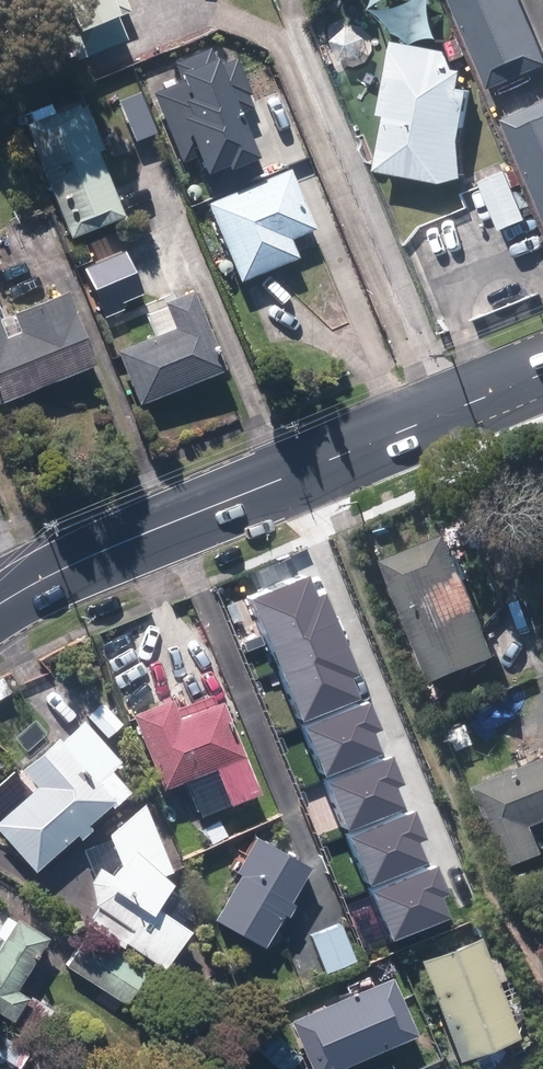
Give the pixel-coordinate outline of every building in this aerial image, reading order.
[(111,7),(124,2),(123,0),(54,0),(64,26),(78,60),(125,42),(111,7)] [(491,90),(542,68),(542,44),(524,0),(453,0),(491,90)] [(463,182),(467,157),(462,157),(472,88),(465,87),(467,70),(457,68),(459,51),(394,42),(384,117),(389,117),(381,171),(463,182)] [(212,193),(263,172),(258,159),(261,157),(253,138),(261,135),(256,122),(259,121),(248,95),(252,93),(238,59),(223,65),(220,58),(218,60),(213,48),(176,63),(184,82),(155,93),(183,163),(197,157),(212,193)] [(140,91),(117,99),(133,141),(156,133),(140,91)] [(29,110),(33,123),(24,127),(66,240),(125,218),(84,105),(68,111),(63,98),(29,110)] [(506,125),(542,209),(542,109),(506,125)] [(237,192),(209,203),(242,282),(301,259),(294,239),(317,228),(293,169),(237,192)] [(509,170),(482,182),(504,230),(531,218),(509,170)] [(97,243),(104,260),(83,269),(100,312),(142,295),(125,252),(118,234),(97,243)] [(63,288),(30,301),(15,263),(1,268),(0,266),(0,403),(93,366),(63,288)] [(226,364),(201,312),(191,290),(143,311),(153,334),(116,351),(139,403),(226,364)] [(456,536),(386,562),(432,682),(502,655),(456,536)] [(272,642),(336,616),(327,594),(318,597),(310,575),(254,598),(272,642)] [(272,642),(282,670),(348,643),(336,616),(272,642)] [(282,670),(304,723),(362,699),(353,678),(361,675),(348,643),(282,670)] [(228,806),(258,793),(218,694),(177,711),(172,699),(131,716),(161,790),(181,782),(194,813),(225,800),(228,806)] [(383,732),(370,702),(304,730),(325,781),(383,756),(374,736),(383,732)] [(11,806),(0,816),(0,835),(32,871),(40,865),(45,871),(101,821),(95,815),(124,790),(110,774),(122,763),(94,732),(83,719),(60,740),(57,737),(19,771),(22,775),(1,794),(11,806)] [(406,787),(394,757),(327,785),(348,835),(406,811),(398,790),(406,787)] [(542,820),(542,757),(479,780),(510,868),(542,857),(542,837),(538,822),(542,820)] [(162,877),(170,871),(142,805),(106,835),(118,864),(111,874),(96,863),(87,875),(94,904),(97,907),(85,925),(120,950),(125,943),(161,967),(187,929),(153,906),(169,884),(162,877)] [(429,840),(417,810),(350,838),(371,889),(430,864),(421,843),(429,840)] [(232,873),(236,875),(212,918),(262,947),(308,867),(258,838),(254,836),(232,873)] [(451,894),(438,864),(372,892),(393,943),(451,919),(443,898),(451,894)] [(48,936),(8,911),(0,925),(0,1016),(7,1020),(23,995),(15,990),(48,936)] [(339,921),(307,935),(324,974),(356,960),(339,921)] [(83,933),(61,965),(125,1007),(146,974),(83,933)] [(480,935),(448,949),(417,961),(458,1061),(488,1048),(521,1035),(480,935)] [(289,1020),(313,1068),(343,1068),(421,1031),(391,971),(289,1020)] [(251,1044),(277,1068),(289,1068),(301,1057),(268,1025),(251,1044)] [(31,1048),(0,1031),(0,1068),(19,1068),(31,1048)] [(40,1060),(34,1068),(53,1068),(40,1060)]
